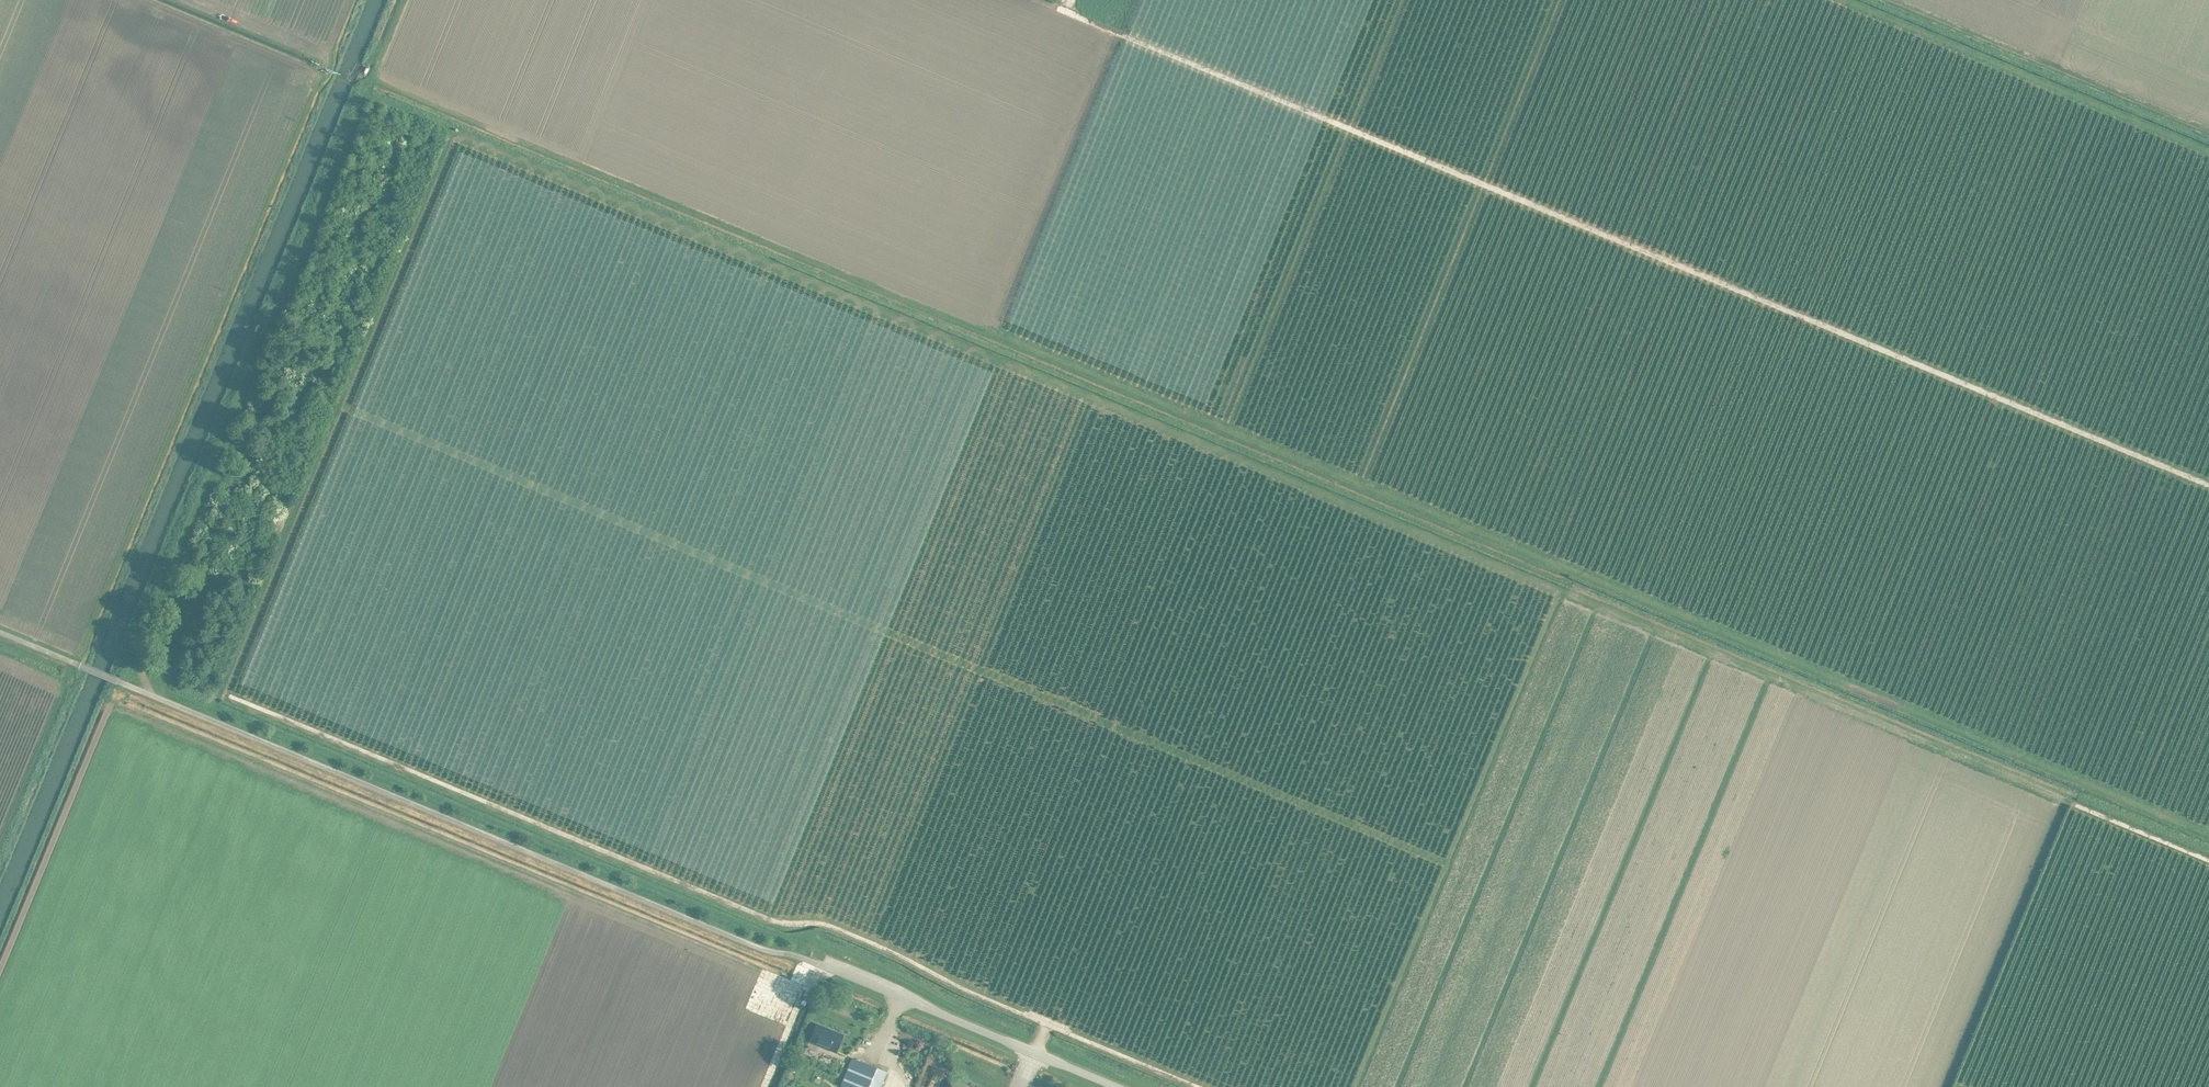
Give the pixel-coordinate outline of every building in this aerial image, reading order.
[(835,1053),(842,1035),(816,1024),(808,1042),(835,1053)] [(885,1072),(852,1058),(840,1086),(843,1086),(879,1086),(885,1072)]
